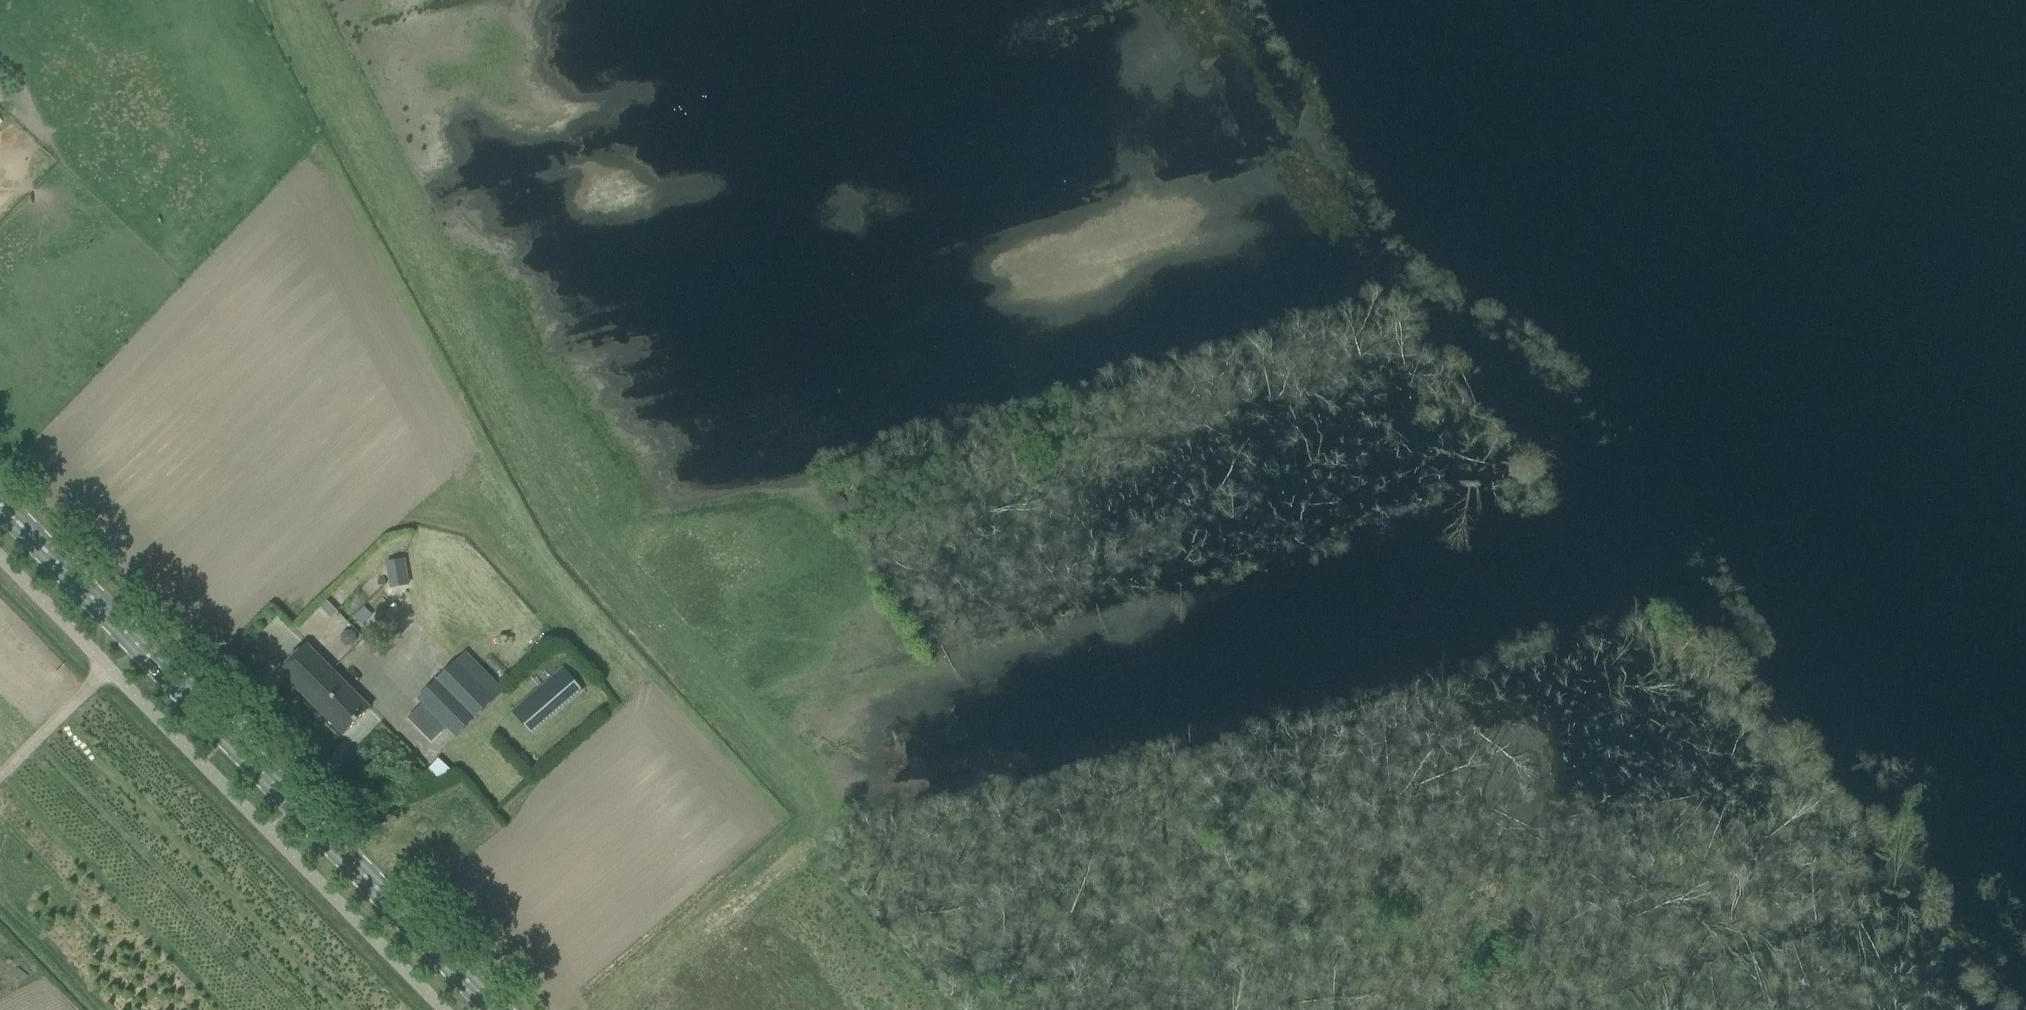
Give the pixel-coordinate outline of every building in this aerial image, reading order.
[(411,586),(406,560),(387,563),(392,590),(411,586)] [(282,672),(344,734),(369,709),(307,647),(282,672)] [(457,663),(418,701),(454,738),(493,700),(457,663)] [(514,712),(532,734),(582,691),(563,670),(514,712)] [(429,771),(440,781),(450,769),(439,759),(429,771)]
